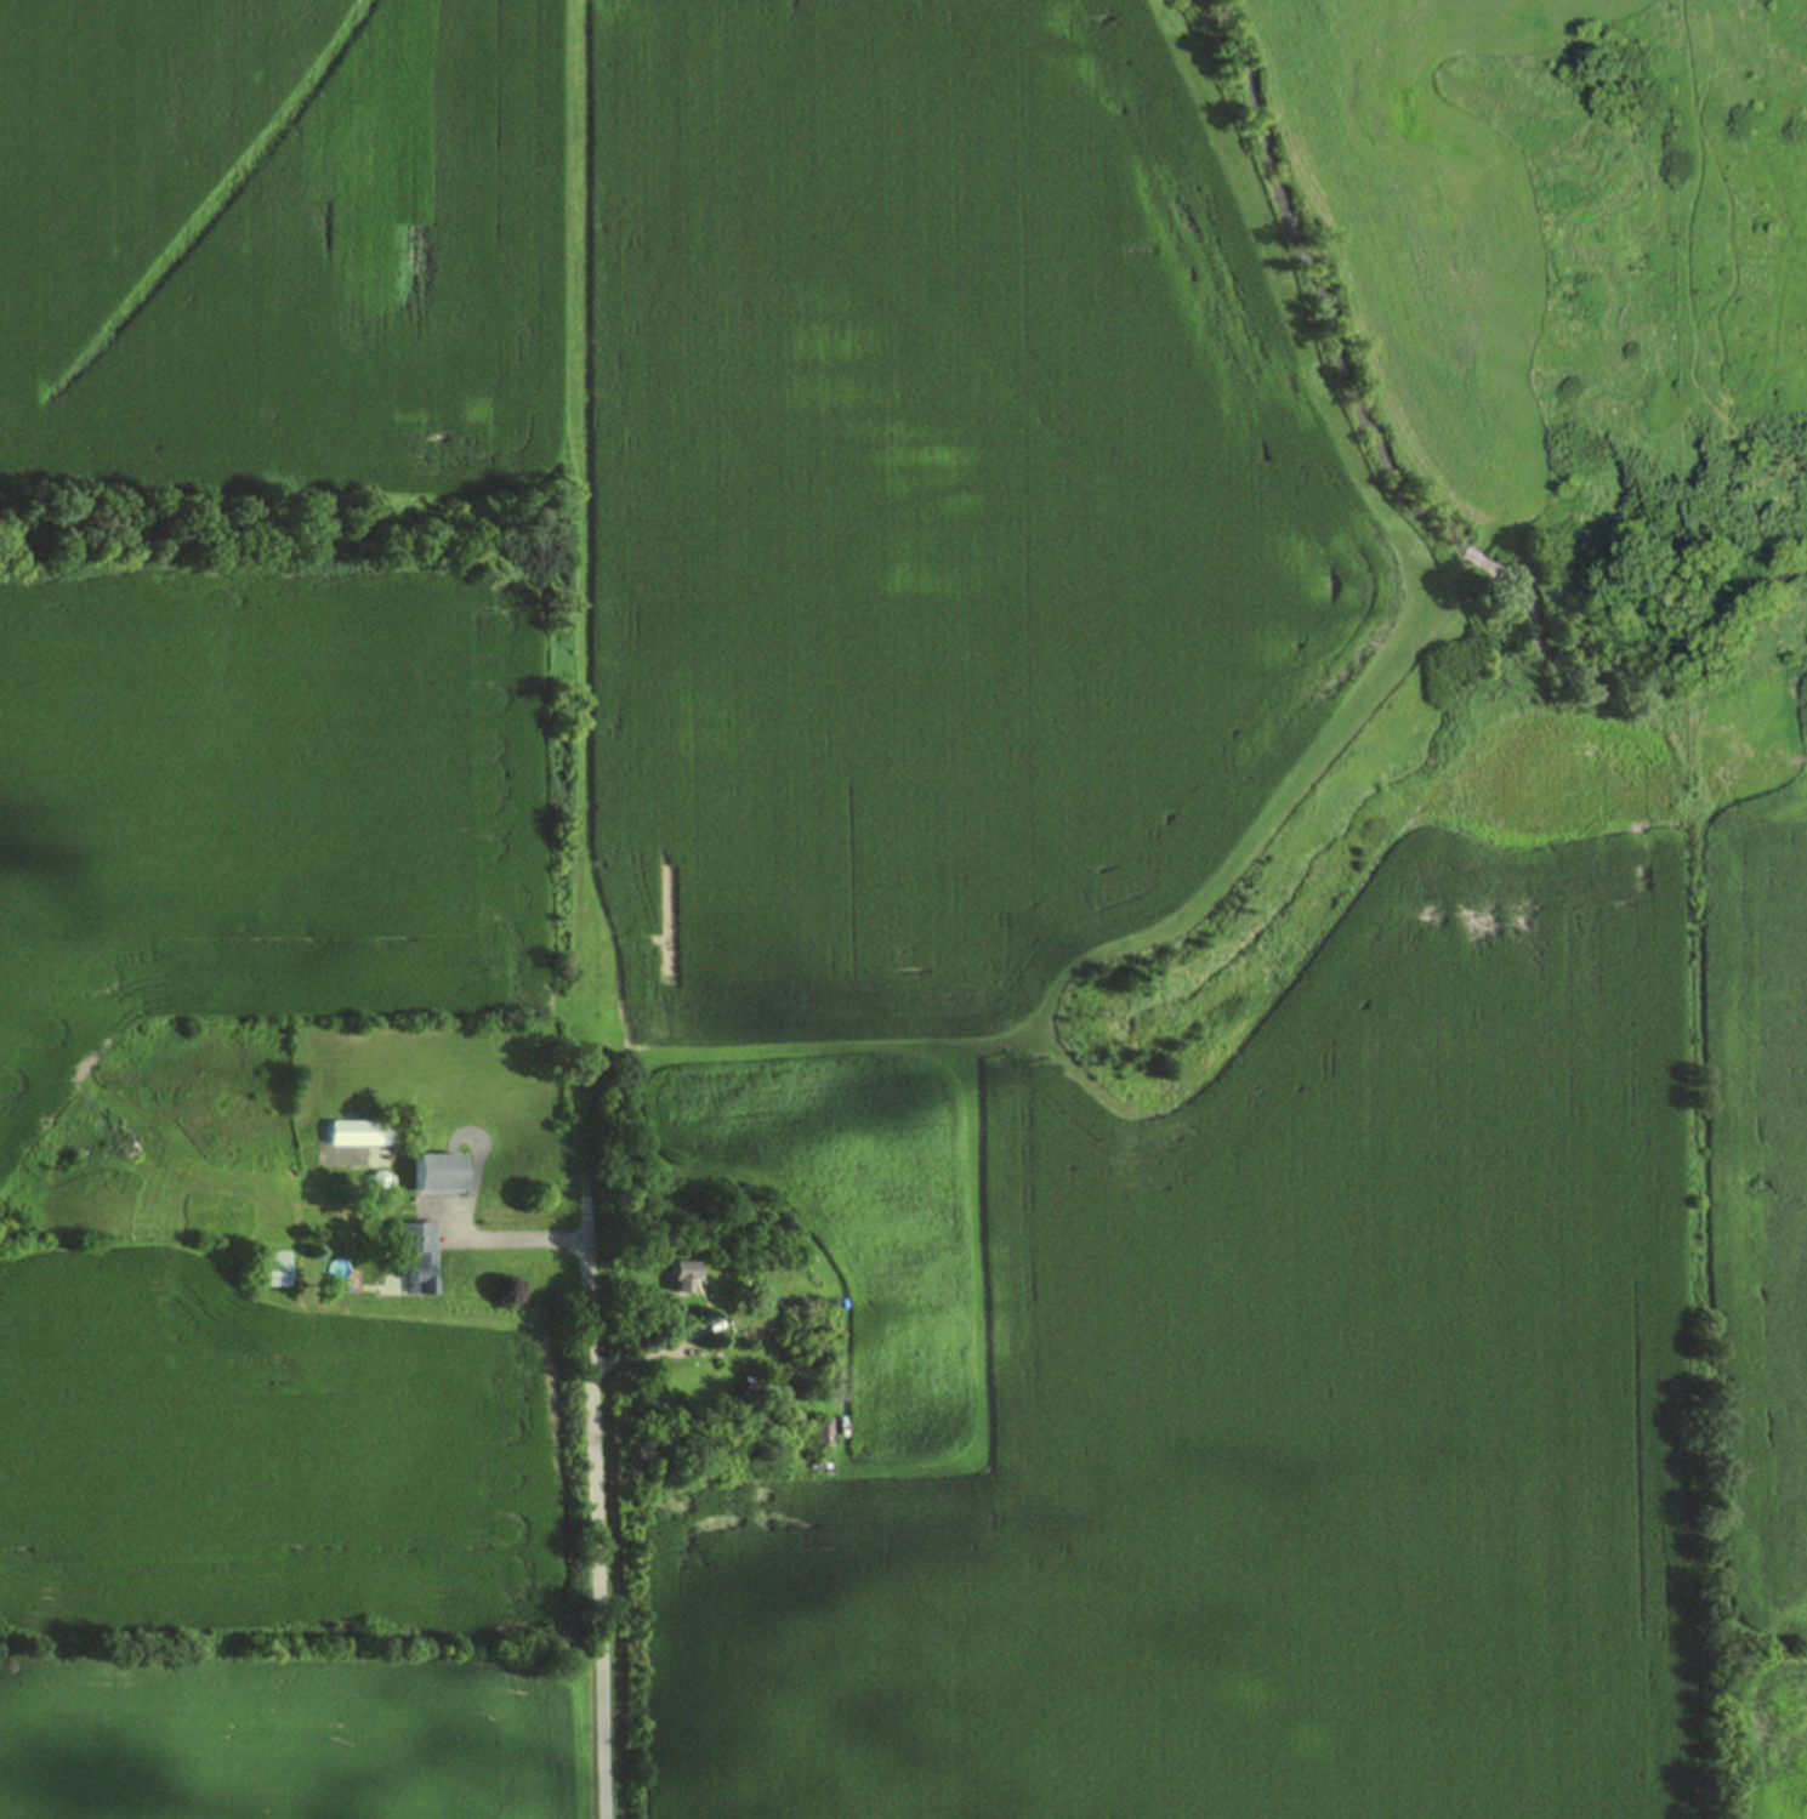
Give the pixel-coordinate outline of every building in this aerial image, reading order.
[(396,1121),(330,1121),(330,1143),(396,1143),(396,1121)] [(467,1153),(414,1153),(414,1190),(467,1190),(467,1153)] [(438,1222),(390,1221),(390,1260),(410,1260),(410,1292),(438,1293),(438,1222)] [(251,1249),(251,1285),(292,1285),(292,1249),(251,1249)] [(673,1291),(694,1291),(694,1278),(702,1278),(702,1261),(673,1261),(673,1291)] [(744,1375),(744,1390),(775,1390),(775,1375),(744,1375)] [(834,1445),(834,1418),(811,1418),(811,1445),(834,1445)]
